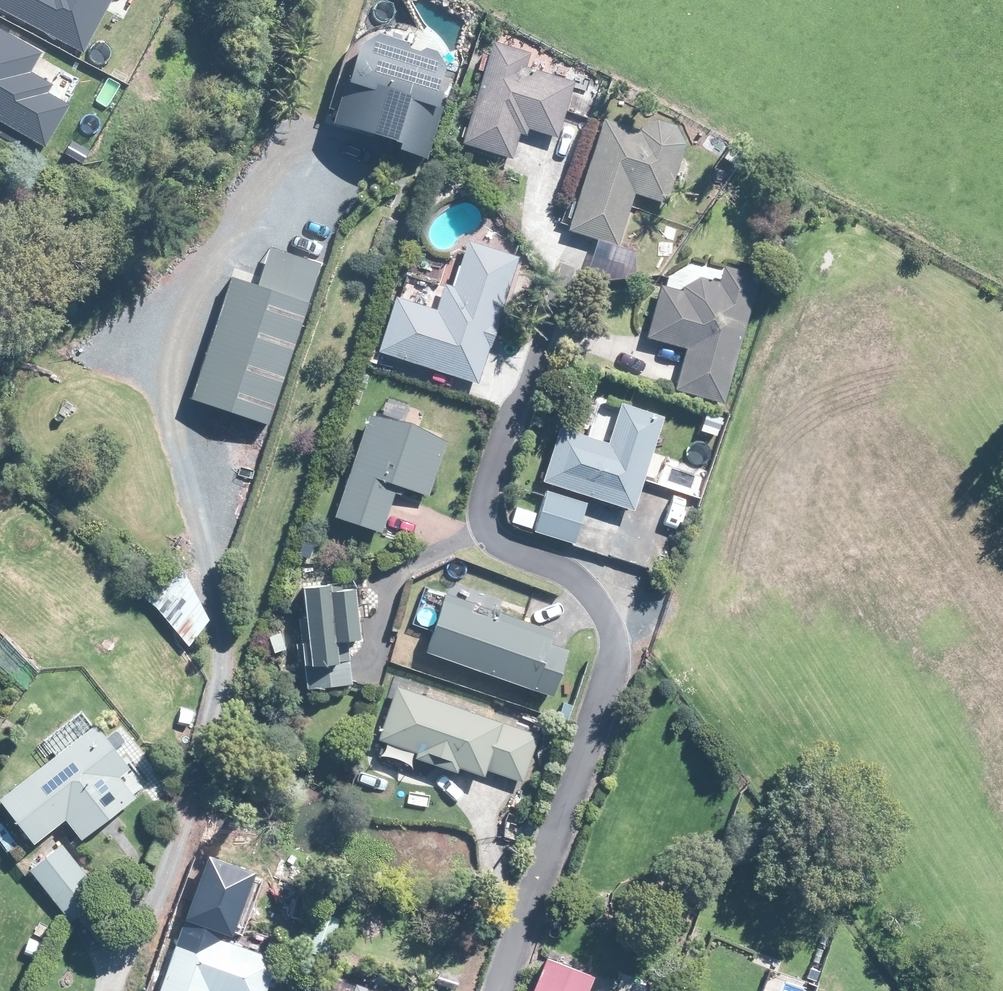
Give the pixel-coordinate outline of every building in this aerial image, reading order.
[(88,57),(121,0),(0,0),(0,6),(88,57)] [(59,149),(81,110),(63,99),(67,92),(39,76),(49,58),(0,30),(0,116),(59,149)] [(530,51),(499,42),(495,40),(491,54),(484,74),(471,116),(468,128),(464,141),(469,143),(509,155),(513,156),(521,130),(527,132),(528,125),(557,135),(565,111),(574,80),(526,65),(530,51)] [(359,56),(334,131),(426,162),(443,111),(436,110),(447,76),(436,57),(425,54),(420,59),(408,57),(405,50),(378,43),(359,56)] [(635,190),(647,194),(666,200),(685,141),(676,123),(658,118),(643,125),(642,130),(604,118),(570,228),(619,243),(635,190)] [(497,323),(518,255),(469,240),(455,285),(445,282),(437,308),(399,295),(381,351),(478,382),(497,323)] [(267,430),(320,269),(271,253),(257,295),(230,286),(191,405),(267,430)] [(686,347),(675,389),(724,402),(759,273),(724,264),(722,273),(720,281),(701,276),(684,285),(683,290),(662,284),(647,336),(686,347)] [(560,434),(543,487),(634,515),(663,424),(621,411),(609,450),(560,434)] [(431,434),(392,421),(380,417),(346,518),(392,533),(393,531),(405,497),(406,494),(412,496),(415,488),(439,497),(458,443),(431,434)] [(546,496),(534,535),(574,547),(586,508),(546,496)] [(189,644),(209,618),(183,572),(160,603),(189,644)] [(318,686),(362,682),(358,636),(370,635),(365,586),(352,587),(351,581),(313,585),(316,616),(310,617),(313,642),(308,642),(309,653),(314,653),(318,686)] [(470,599),(463,597),(445,591),(445,594),(432,630),(425,648),(552,693),(568,649),(565,648),(547,642),(552,629),(525,620),(500,610),(497,618),(471,609),(474,601),(470,599)] [(540,732),(491,716),(396,684),(381,731),(379,736),(384,738),(420,749),(417,756),(423,758),(440,764),(457,769),(459,764),(472,768),(483,772),(485,766),(520,779),(523,779),(540,732)] [(50,757),(14,785),(48,829),(130,767),(95,722),(89,727),(50,757)] [(71,919),(103,894),(62,843),(31,868),(71,919)] [(50,912),(42,926),(52,932),(60,916),(50,912)] [(264,990),(276,956),(183,923),(159,990),(264,990)] [(600,977),(552,957),(539,990),(595,990),(600,977)] [(441,983),(455,987),(459,974),(442,969),(438,981),(441,983)] [(360,984),(356,983),(353,990),(380,990),(360,984)]
